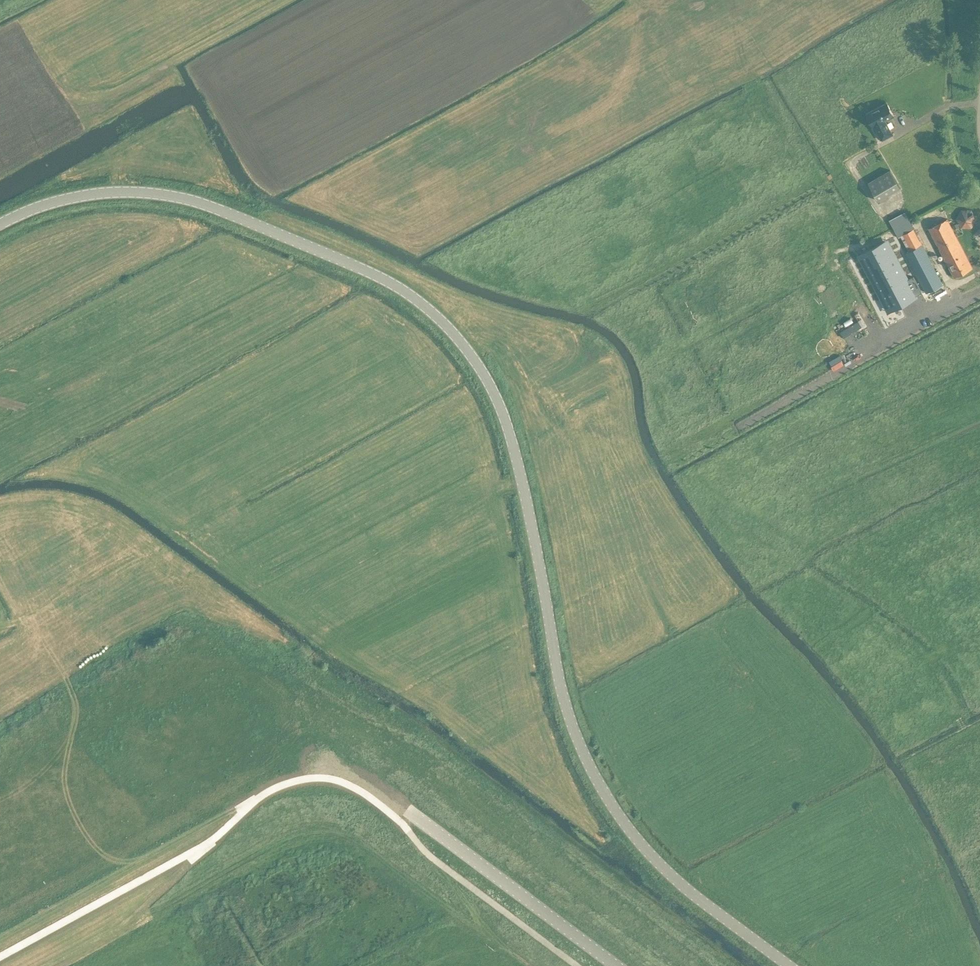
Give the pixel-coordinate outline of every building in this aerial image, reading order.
[(866,113),(873,127),(875,126),(882,140),(893,134),(886,120),(894,116),(887,102),(866,113)] [(901,187),(890,170),(868,183),(878,200),(901,187)] [(904,204),(898,192),(880,201),(885,213),(904,204)] [(971,209),(961,209),(956,219),(961,227),(972,227),(977,218),(971,209)] [(954,277),(972,268),(947,219),(929,228),(954,277)] [(861,254),(858,255),(887,312),(890,310),(917,296),(917,295),(922,292),(914,276),(909,278),(888,239),(885,241),(861,254)] [(909,251),(906,253),(918,275),(927,292),(943,284),(922,245),(909,251)] [(273,691),(288,678),(282,672),(268,685),(273,691)]
